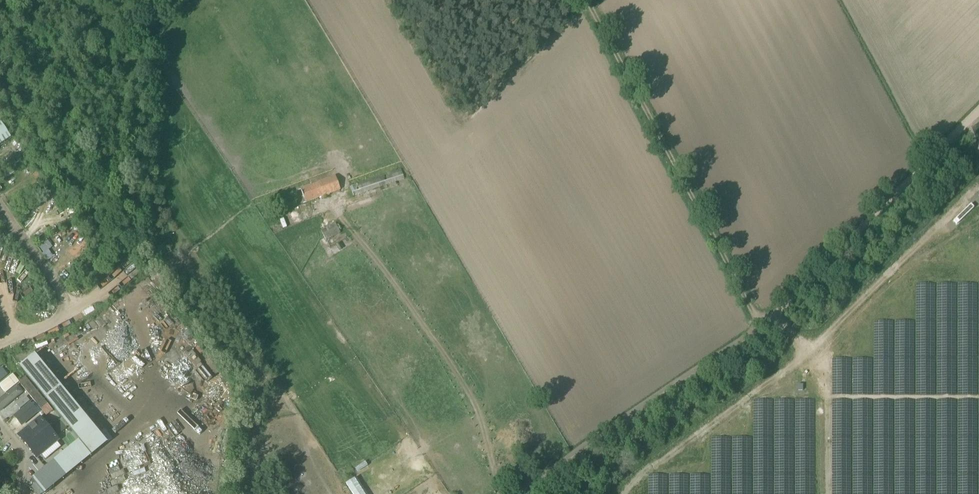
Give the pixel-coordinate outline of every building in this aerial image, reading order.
[(11,137),(1,121),(0,122),(0,144),(11,137)] [(336,176),(301,188),(306,202),(341,190),(336,176)] [(341,233),(335,223),(321,230),(327,241),(341,233)] [(43,254),(53,247),(46,237),(41,241),(36,234),(31,237),(37,244),(36,245),(43,254)] [(122,287),(132,279),(126,271),(116,279),(122,287)] [(20,381),(13,372),(0,383),(0,386),(6,392),(20,381)] [(26,376),(19,382),(34,400),(46,416),(53,411),(34,387),(40,395),(26,376)] [(32,400),(20,386),(0,403),(0,405),(11,418),(32,400)] [(22,433),(40,455),(59,439),(41,417),(22,433)] [(334,449),(326,454),(352,493),(363,493),(334,449)]
